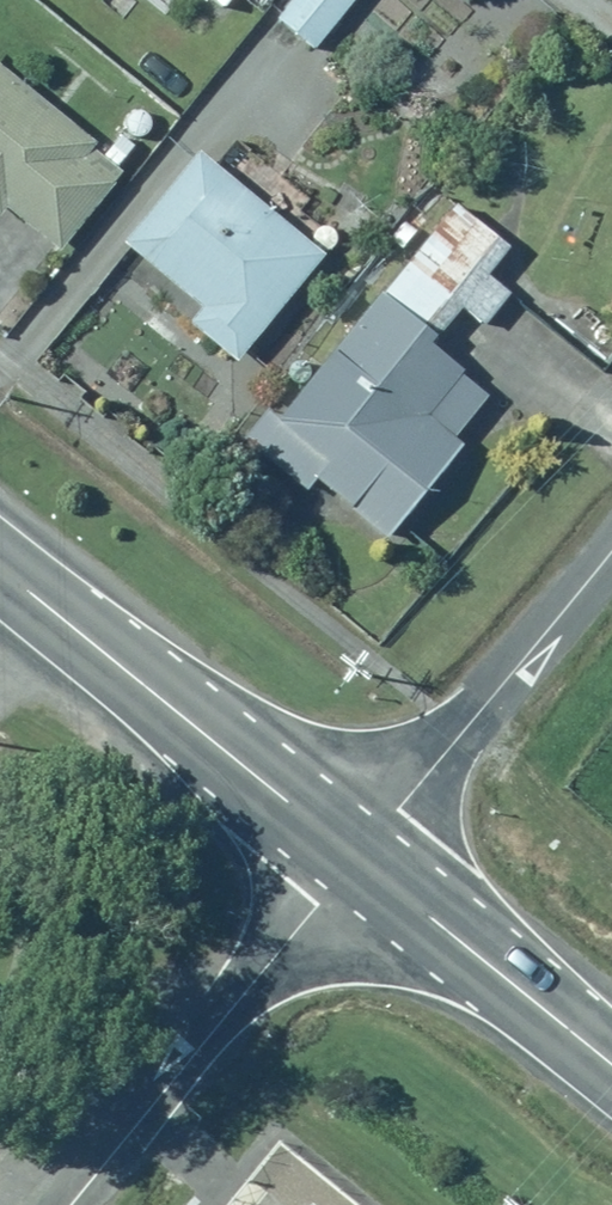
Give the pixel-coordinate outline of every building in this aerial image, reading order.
[(351,0),(287,0),(273,19),(313,49),(351,0)] [(0,71),(0,205),(52,247),(111,175),(84,153),(90,145),(0,71)] [(230,365),(313,253),(180,154),(116,240),(197,301),(178,327),(230,365)] [(505,254),(446,205),(271,414),(262,407),(237,437),(299,489),(304,482),(373,540),(452,445),(445,439),(483,393),(428,346),(457,312),(475,327),(502,295),(483,280),(505,254)]
